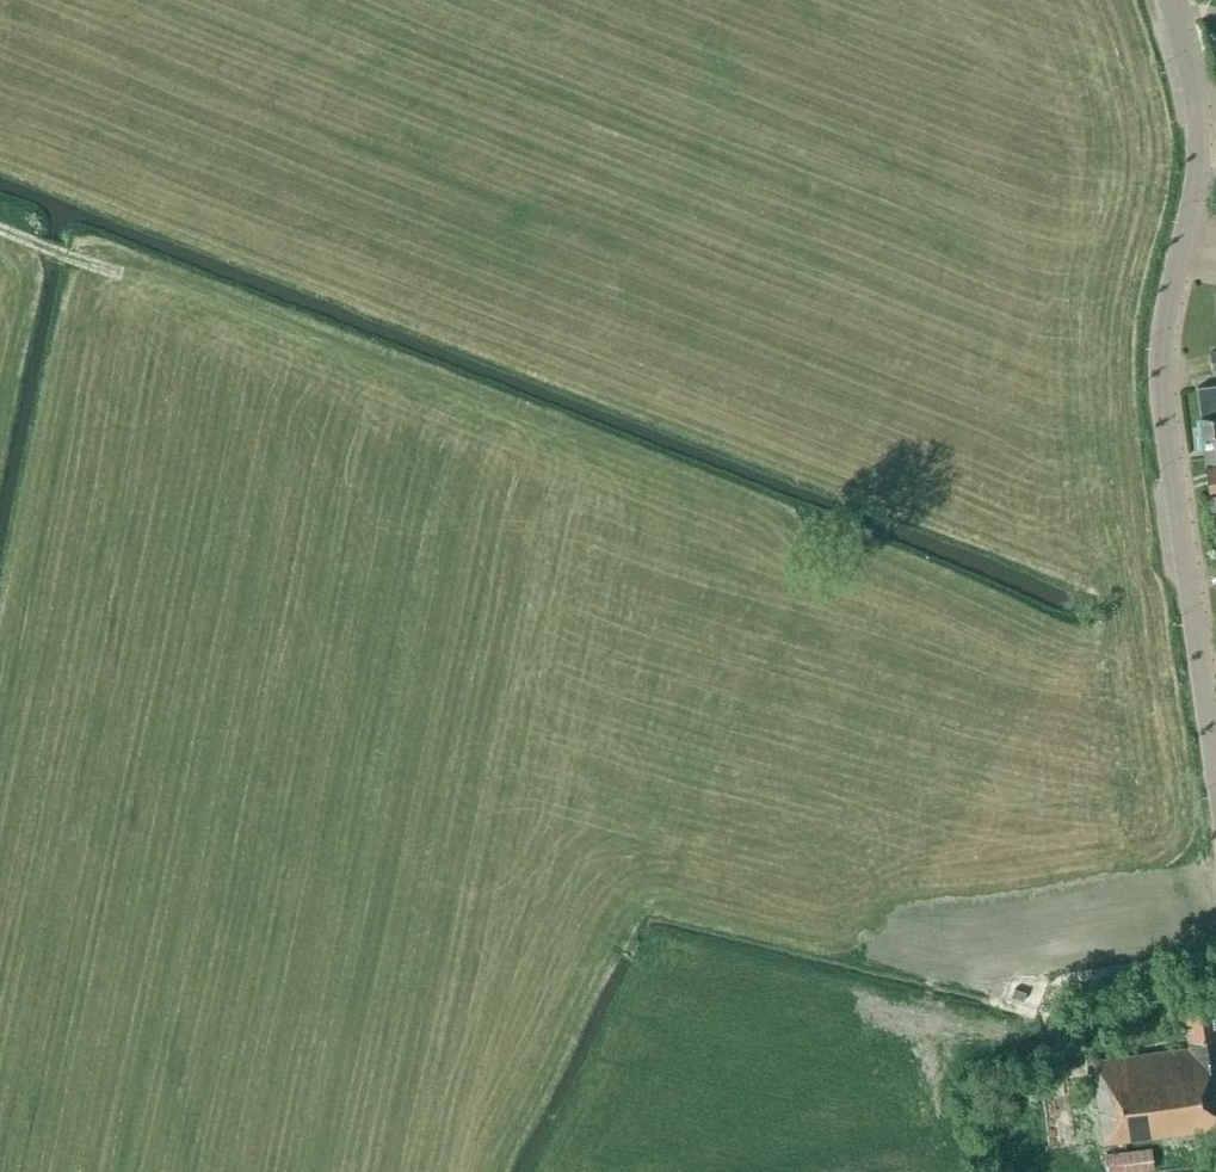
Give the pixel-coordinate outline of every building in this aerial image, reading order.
[(1197,387),(1201,416),(1200,416),(1206,461),(1215,460),(1215,384),(1197,387)] [(1207,468),(1209,492),(1215,491),(1215,466),(1207,468)] [(1104,1143),(1215,1128),(1215,999),(1215,992),(1183,997),(1191,1049),(1094,1061),(1104,1143)] [(1106,1171),(1125,1171),(1154,1169),(1151,1148),(1104,1154),(1106,1171)]
